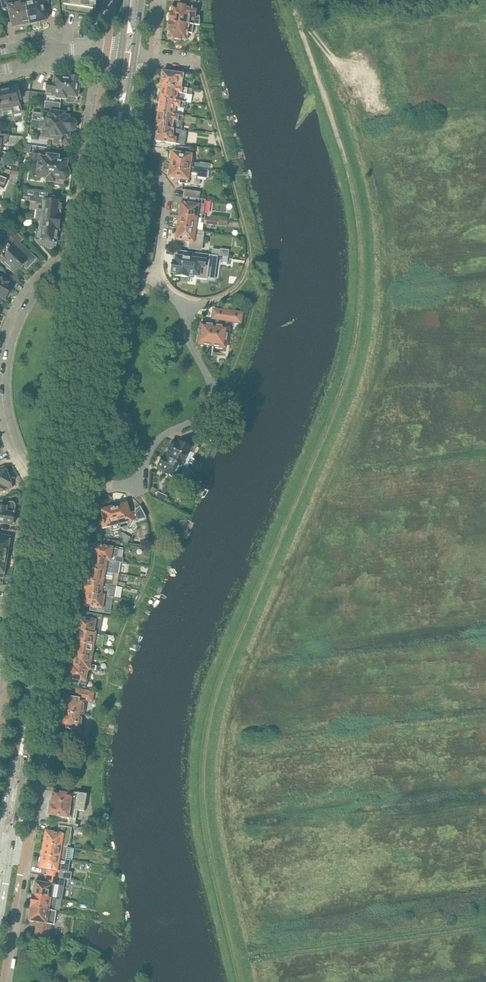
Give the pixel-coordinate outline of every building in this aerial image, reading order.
[(22,25),(24,26),(30,25),(26,3),(25,0),(0,0),(3,13),(10,12),(13,27),(22,25)] [(37,23),(38,21),(47,19),(44,4),(49,3),(48,0),(37,0),(26,3),(30,25),(37,23)] [(95,9),(96,0),(65,0),(64,4),(95,9)] [(169,15),(168,18),(169,20),(169,21),(194,25),(201,26),(200,18),(197,18),(197,17),(198,9),(186,7),(186,5),(178,4),(178,5),(173,5),(173,6),(172,5),(171,13),(170,13),(169,15)] [(168,24),(167,27),(168,29),(168,30),(169,30),(168,37),(173,38),(173,39),(181,40),(181,39),(187,40),(191,41),(192,33),(194,25),(169,21),(169,23),(168,24)] [(161,84),(161,85),(188,89),(188,88),(182,88),(183,80),(192,81),(193,75),(163,71),(162,77),(160,78),(159,82),(161,84)] [(49,79),(47,94),(57,95),(56,98),(61,98),(66,99),(66,102),(72,103),(73,103),(74,103),(74,102),(75,102),(76,101),(76,100),(77,100),(77,99),(77,97),(78,97),(78,96),(79,96),(80,95),(80,94),(80,93),(80,92),(80,91),(80,90),(80,89),(79,89),(80,78),(70,76),(69,78),(69,80),(61,79),(59,77),(57,77),(55,78),(55,80),(49,79)] [(187,94),(188,89),(161,85),(162,85),(161,91),(159,93),(159,96),(160,98),(160,99),(186,102),(185,102),(186,94),(187,94)] [(0,89),(0,101),(2,110),(3,115),(4,115),(3,112),(12,110),(13,114),(21,112),(20,106),(19,101),(20,100),(21,100),(20,95),(23,94),(23,93),(21,86),(8,89),(7,87),(0,89)] [(188,103),(186,102),(160,99),(159,105),(157,106),(157,110),(158,112),(158,113),(196,118),(175,115),(176,107),(187,109),(188,103)] [(33,112),(32,120),(41,121),(40,129),(43,129),(42,137),(49,138),(54,138),(54,143),(65,144),(70,145),(72,131),(74,130),(75,129),(76,124),(75,122),(74,121),(69,120),(69,117),(64,116),(64,114),(59,113),(60,108),(60,105),(45,103),(45,106),(44,114),(33,112)] [(156,127),(179,130),(182,130),(183,122),(195,124),(196,118),(158,113),(157,119),(155,120),(155,124),(156,126),(156,127)] [(178,138),(179,130),(156,127),(158,127),(157,128),(155,129),(155,133),(156,135),(156,141),(176,144),(180,143),(181,138),(178,138)] [(5,144),(9,136),(9,135),(0,134),(0,145),(5,144)] [(170,154),(170,159),(172,160),(171,164),(199,168),(200,164),(194,163),(191,163),(192,155),(187,154),(178,153),(173,152),(172,153),(170,154)] [(35,164),(34,169),(33,176),(48,178),(47,181),(54,182),(54,185),(64,187),(65,180),(66,180),(69,177),(69,173),(68,169),(66,169),(67,161),(58,160),(59,157),(48,155),(32,153),(31,163),(35,164)] [(168,170),(167,174),(169,176),(169,177),(180,178),(179,183),(187,184),(189,172),(198,173),(197,176),(207,177),(208,170),(203,169),(199,168),(171,164),(170,169),(168,170)] [(184,190),(184,196),(199,199),(200,192),(184,190)] [(179,205),(179,208),(181,209),(180,215),(205,219),(205,218),(206,214),(204,214),(206,200),(199,199),(184,196),(183,203),(182,203),(181,204),(179,205)] [(38,210),(37,218),(61,222),(62,211),(61,211),(62,201),(44,199),(43,204),(41,204),(40,210),(38,210)] [(177,221),(177,224),(178,225),(178,227),(204,231),(204,230),(202,230),(203,229),(204,225),(202,224),(217,226),(218,219),(205,218),(205,219),(180,215),(179,220),(177,221)] [(59,231),(61,222),(37,218),(36,219),(41,220),(40,231),(36,231),(35,240),(40,245),(47,246),(47,247),(56,248),(58,230),(59,231)] [(175,234),(175,236),(177,238),(177,239),(189,241),(188,249),(202,251),(204,232),(203,232),(204,231),(178,227),(177,233),(175,234)] [(32,255),(19,243),(23,239),(17,233),(0,250),(0,259),(2,261),(3,260),(16,273),(24,265),(27,268),(35,259),(32,255)] [(173,261),(172,272),(175,273),(175,275),(188,277),(189,274),(196,276),(196,278),(207,280),(209,266),(216,267),(217,256),(179,250),(178,257),(177,256),(176,262),(173,261)] [(0,302),(3,298),(5,299),(6,298),(9,297),(11,294),(10,291),(11,289),(13,285),(11,284),(2,279),(2,280),(0,279),(0,302)] [(228,327),(226,327),(227,321),(235,322),(236,312),(214,309),(212,319),(213,319),(212,325),(201,323),(199,343),(225,347),(228,327)] [(164,451),(163,456),(182,465),(189,451),(194,453),(196,449),(197,447),(198,445),(194,442),(192,447),(181,442),(179,440),(177,444),(172,442),(169,449),(167,448),(164,451)] [(159,458),(157,462),(159,465),(158,467),(164,470),(163,473),(169,476),(170,478),(173,480),(175,478),(176,479),(178,475),(188,480),(190,481),(191,481),(195,473),(194,473),(192,472),(191,472),(192,469),(188,467),(182,465),(163,456),(162,457),(159,458)] [(13,487),(5,467),(0,469),(0,492),(13,487)] [(4,522),(14,524),(16,512),(15,512),(16,506),(16,505),(16,504),(15,504),(15,503),(14,503),(14,502),(13,502),(12,502),(12,501),(11,501),(10,502),(9,502),(8,503),(8,504),(7,504),(7,505),(7,507),(0,506),(0,522),(4,522)] [(120,529),(122,528),(126,531),(132,522),(132,521),(136,520),(136,519),(137,519),(137,520),(147,518),(144,512),(140,506),(135,510),(135,512),(134,512),(134,511),(130,513),(127,502),(121,504),(119,503),(116,504),(115,505),(114,506),(119,524),(120,529)] [(120,529),(119,524),(114,506),(113,506),(111,505),(108,506),(107,508),(101,509),(103,519),(99,520),(101,528),(111,526),(112,531),(120,529)] [(7,557),(11,538),(1,536),(0,536),(0,556),(7,557)] [(95,549),(93,557),(111,560),(111,559),(117,561),(120,562),(123,562),(123,558),(116,557),(118,548),(112,547),(112,548),(99,546),(98,544),(96,545),(95,545),(95,546),(93,547),(95,549)] [(89,563),(88,568),(104,571),(105,570),(112,571),(112,572),(114,572),(116,572),(119,573),(120,562),(117,561),(111,559),(111,560),(93,557),(90,557),(90,558),(89,559),(88,562),(89,563)] [(87,576),(86,580),(114,585),(116,572),(114,572),(112,572),(112,571),(105,570),(104,571),(88,568),(88,570),(87,571),(86,574),(87,576)] [(84,587),(83,590),(84,592),(108,596),(115,597),(117,585),(114,585),(86,580),(85,586),(84,587)] [(84,592),(84,593),(87,593),(86,601),(84,603),(85,604),(85,605),(86,605),(87,607),(89,606),(90,606),(89,610),(104,613),(104,611),(109,612),(110,602),(112,603),(113,597),(115,598),(115,597),(108,596),(84,592)] [(78,625),(77,630),(79,631),(99,634),(101,622),(95,621),(97,614),(83,612),(82,618),(79,618),(79,619),(78,620),(77,623),(78,625)] [(79,631),(77,642),(93,645),(103,646),(104,635),(102,634),(99,634),(79,631)] [(77,642),(75,654),(91,657),(98,658),(98,653),(92,652),(93,645),(77,642)] [(75,654),(73,666),(89,668),(89,669),(100,671),(100,670),(101,666),(90,664),(91,657),(75,654)] [(69,673),(68,675),(69,677),(69,678),(72,679),(71,685),(79,687),(79,685),(86,686),(89,669),(89,668),(73,666),(71,666),(70,671),(69,673)] [(63,705),(62,709),(63,711),(83,715),(85,700),(92,701),(94,692),(77,689),(75,697),(71,696),(71,697),(65,696),(64,703),(63,705)] [(62,719),(60,726),(66,727),(66,728),(71,729),(70,737),(88,740),(89,730),(80,729),(83,715),(63,711),(61,713),(61,717),(62,719)] [(51,799),(50,806),(77,810),(84,811),(86,798),(87,794),(78,793),(78,795),(77,795),(54,791),(53,799),(51,799)] [(48,807),(48,811),(49,814),(48,814),(50,815),(69,818),(68,823),(58,822),(58,825),(78,828),(78,825),(79,825),(75,824),(77,810),(50,806),(48,807)] [(44,838),(43,841),(44,843),(61,846),(67,847),(67,845),(69,845),(72,828),(74,828),(74,829),(85,831),(85,829),(78,828),(58,825),(57,827),(59,827),(58,833),(46,831),(45,836),(44,838)] [(42,845),(42,849),(43,850),(42,855),(65,859),(66,856),(65,856),(67,847),(61,846),(44,843),(44,844),(42,845)] [(41,857),(40,860),(41,862),(40,867),(47,869),(46,876),(68,879),(71,880),(72,872),(68,872),(70,860),(65,859),(42,855),(42,856),(41,857)] [(32,889),(32,892),(33,893),(33,894),(32,894),(32,895),(56,899),(57,899),(62,899),(64,886),(58,885),(59,878),(65,879),(68,879),(46,876),(45,882),(35,881),(34,887),(32,889)] [(30,901),(29,904),(31,905),(30,907),(31,907),(49,910),(55,911),(56,903),(56,899),(32,895),(31,900),(30,901)] [(29,909),(28,912),(30,914),(28,920),(37,922),(34,936),(38,936),(49,938),(52,924),(54,925),(56,911),(55,911),(49,910),(31,907),(30,908),(29,909)]
